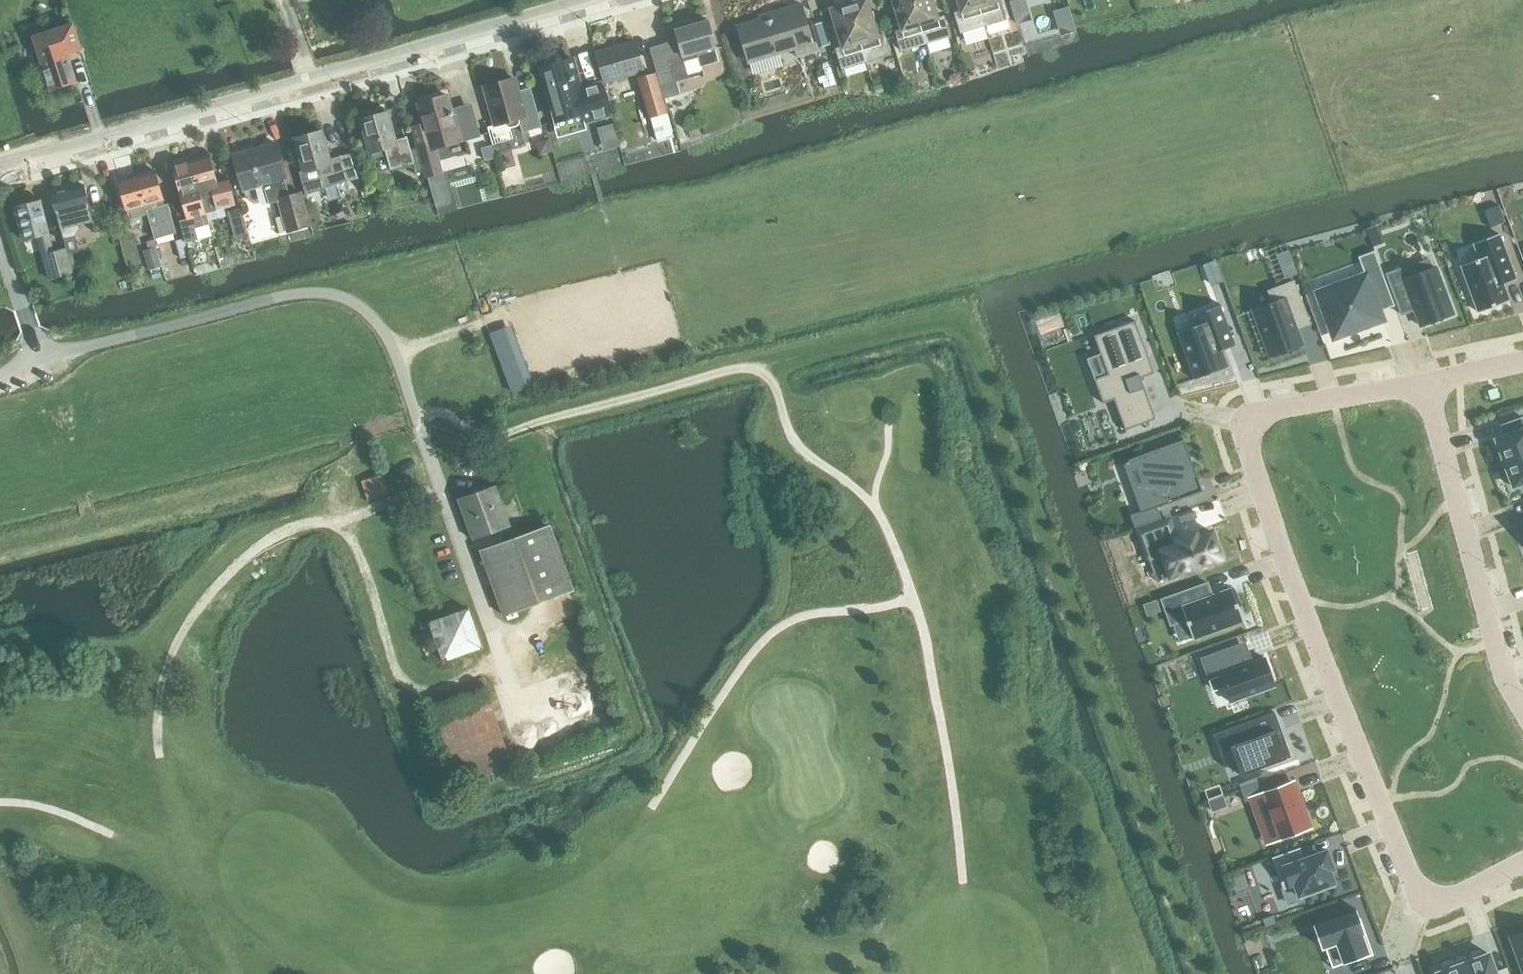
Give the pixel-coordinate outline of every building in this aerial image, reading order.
[(867,61),(848,0),(834,0),(836,6),(830,8),(842,47),(837,49),(843,68),(867,61)] [(867,61),(891,53),(884,34),(879,35),(868,0),(857,0),(848,0),(867,61)] [(926,43),(913,0),(893,0),(902,29),(896,30),(902,50),(926,43)] [(926,43),(950,36),(944,16),(938,18),(933,0),(913,0),(926,43)] [(985,25),(977,0),(957,0),(961,11),(955,12),(961,32),(985,25)] [(985,25),(1009,18),(1004,0),(977,0),(985,25)] [(815,52),(801,4),(771,13),(772,16),(739,26),(750,63),(795,50),(797,57),(815,52)] [(649,47),(660,86),(663,97),(679,93),(675,82),(688,78),(683,62),(697,58),(700,65),(717,60),(713,49),(716,48),(708,20),(675,29),(678,39),(649,47)] [(821,23),(812,26),(819,47),(828,44),(821,23)] [(48,41),(36,45),(51,90),(76,82),(66,53),(80,48),(81,48),(72,24),(45,33),(48,41)] [(605,83),(645,72),(635,40),(596,51),(605,83)] [(581,89),(572,58),(542,67),(543,72),(540,73),(544,85),(547,85),(557,121),(582,113),(584,121),(609,114),(600,83),(581,89)] [(651,118),(666,113),(668,113),(656,71),(637,77),(649,118),(651,118)] [(484,86),(495,124),(487,127),(492,144),(513,138),(510,127),(520,124),(523,132),(542,126),(533,93),(522,96),(518,94),(514,77),(484,86)] [(417,145),(424,169),(427,177),(444,172),(437,149),(465,141),(459,121),(456,122),(448,94),(418,103),(429,142),(417,145)] [(407,136),(396,140),(388,111),(360,118),(370,154),(385,150),(391,169),(414,162),(407,136)] [(666,113),(651,118),(647,121),(653,142),(673,137),(666,113)] [(599,148),(616,143),(609,120),(593,125),(599,148)] [(341,155),(330,159),(322,129),(294,137),(304,173),(320,168),(325,187),(348,181),(341,155)] [(554,153),(550,140),(536,144),(540,156),(554,153)] [(234,155),(244,191),(263,186),(268,204),(278,201),(279,205),(287,232),(312,225),(304,199),(303,190),(289,194),(285,180),(287,179),(276,142),(234,155)] [(192,159),(204,204),(214,201),(217,210),(235,205),(227,175),(215,179),(209,155),(192,159)] [(192,159),(173,164),(182,195),(181,196),(187,218),(188,217),(191,228),(209,223),(206,211),(204,205),(204,204),(202,196),(192,159)] [(137,175),(148,214),(154,238),(174,232),(166,205),(162,206),(161,201),(163,201),(154,170),(137,175)] [(133,227),(143,224),(140,216),(148,214),(137,175),(119,180),(127,210),(133,227)] [(89,207),(84,185),(52,193),(64,239),(75,236),(79,228),(78,225),(93,221),(95,230),(108,226),(102,203),(89,207)] [(53,247),(41,200),(15,207),(23,240),(38,236),(42,250),(48,275),(72,270),(66,245),(53,247)] [(229,213),(231,220),(243,217),(240,207),(228,210),(229,213)] [(1479,258),(1460,265),(1478,312),(1509,300),(1503,284),(1516,279),(1498,233),(1473,243),(1479,258)] [(190,255),(186,241),(185,238),(177,240),(182,257),(190,255)] [(161,267),(155,247),(143,250),(148,270),(161,267)] [(1364,274),(1317,292),(1334,337),(1382,319),(1373,293),(1388,288),(1374,250),(1358,256),(1364,274)] [(1410,261),(1386,269),(1401,315),(1414,311),(1419,328),(1455,316),(1438,265),(1414,273),(1410,261)] [(1264,300),(1251,305),(1269,354),(1305,341),(1300,326),(1309,323),(1294,280),(1261,292),(1264,300)] [(1228,365),(1227,365),(1221,349),(1223,348),(1222,344),(1231,341),(1233,345),(1235,344),(1235,343),(1234,344),(1220,306),(1221,305),(1220,304),(1193,314),(1194,315),(1195,315),(1198,324),(1176,332),(1176,333),(1178,333),(1194,377),(1193,378),(1193,379),(1228,366),(1228,365)] [(1135,320),(1093,335),(1108,374),(1094,379),(1103,403),(1114,399),(1125,429),(1155,418),(1140,378),(1154,373),(1135,320)] [(518,362),(505,328),(489,334),(511,390),(511,392),(534,383),(533,382),(529,372),(523,375),(522,373),(517,375),(512,364),(518,362)] [(1490,436),(1508,485),(1522,480),(1522,416),(1522,415),(1499,424),(1502,432),(1490,436)] [(1140,511),(1130,514),(1135,528),(1161,518),(1157,507),(1176,500),(1183,497),(1202,490),(1183,439),(1165,446),(1168,454),(1137,465),(1144,486),(1133,490),(1140,511)] [(473,539),(510,526),(495,484),(458,498),(473,539)] [(1169,520),(1139,531),(1148,556),(1161,551),(1170,576),(1188,569),(1189,572),(1205,566),(1204,563),(1221,557),(1211,531),(1197,536),(1195,532),(1176,539),(1174,533),(1169,521),(1169,520)] [(505,616),(574,590),(550,524),(480,549),(505,616)] [(1207,582),(1161,599),(1170,624),(1173,623),(1185,618),(1192,636),(1193,639),(1243,620),(1231,588),(1211,595),(1210,592),(1206,594),(1203,586),(1207,584),(1207,582)] [(1155,601),(1144,605),(1148,614),(1159,610),(1155,601)] [(468,609),(429,622),(442,660),(481,646),(468,609)] [(1239,643),(1200,657),(1208,679),(1220,675),(1224,687),(1230,701),(1246,696),(1247,698),(1261,693),(1260,690),(1274,685),(1264,657),(1252,661),(1246,664),(1239,643)] [(1274,712),(1213,734),(1213,736),(1224,732),(1225,733),(1230,747),(1233,746),(1239,761),(1242,772),(1239,773),(1240,774),(1290,756),(1290,755),(1288,755),(1284,745),(1286,744),(1284,738),(1277,740),(1274,732),(1278,731),(1272,714),(1275,713),(1274,712)] [(1240,788),(1263,779),(1261,775),(1239,784),(1240,788)] [(1299,778),(1252,795),(1269,842),(1316,825),(1299,778)] [(1299,847),(1271,857),(1282,886),(1283,889),(1294,885),(1298,895),(1299,899),(1302,898),(1335,886),(1330,870),(1333,868),(1327,850),(1311,855),(1309,856),(1304,858),(1300,847),(1299,847)] [(1316,923),(1312,924),(1313,926),(1314,926),(1322,947),(1336,942),(1344,963),(1371,953),(1355,911),(1356,910),(1356,909),(1350,911),(1347,903),(1313,915),(1316,923)] [(1265,926),(1275,922),(1272,915),(1262,918),(1265,926)] [(1510,936),(1522,971),(1522,932),(1510,936)] [(1436,972),(1437,973),(1508,973),(1506,968),(1495,972),(1488,953),(1436,972)]
